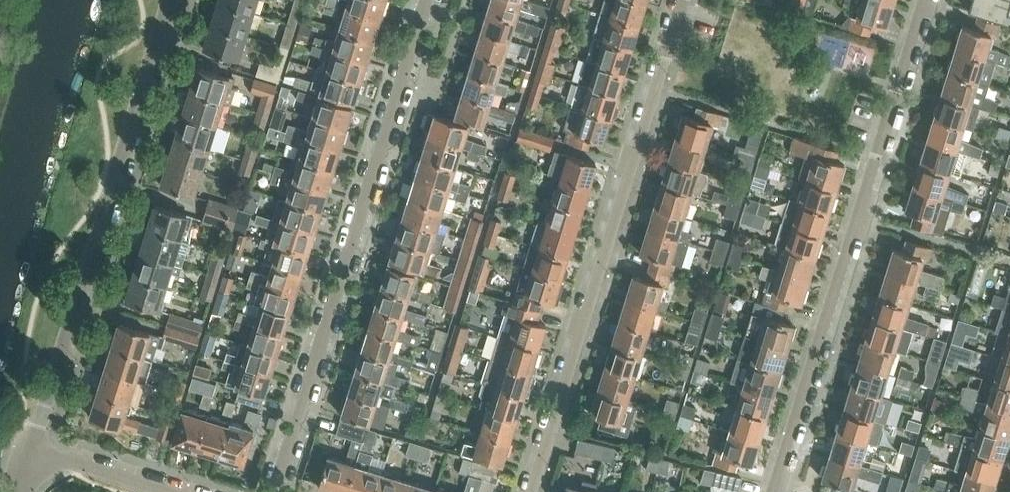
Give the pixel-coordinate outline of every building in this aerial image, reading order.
[(218,1),(253,12),(257,0),(219,0),(218,1)] [(296,26),(303,2),(296,0),(295,0),(288,23),(296,26)] [(345,9),(379,20),(385,0),(339,0),(337,7),(345,9)] [(487,10),(515,19),(519,6),(531,10),(534,2),(529,0),(490,0),(487,10)] [(645,2),(639,0),(605,0),(600,13),(601,14),(638,25),(645,2)] [(844,0),(854,3),(847,27),(869,34),(873,23),(886,27),(893,3),(882,0),(844,0)] [(967,10),(1009,22),(1009,20),(1009,0),(970,0),(967,10)] [(218,1),(211,25),(246,36),(253,12),(218,1)] [(555,13),(567,17),(571,4),(559,1),(555,13)] [(324,10),(335,14),(337,7),(326,3),(324,10)] [(343,16),(338,30),(373,41),(379,20),(345,9),(337,7),(335,14),(343,16)] [(480,31),(508,40),(512,27),(524,31),(527,23),(515,19),(487,10),(480,31)] [(631,48),(638,25),(601,14),(594,37),(631,48)] [(991,35),(991,36),(996,37),(1000,25),(978,18),(974,29),(991,35)] [(301,22),(295,39),(307,43),(312,26),(301,22)] [(296,26),(288,23),(281,45),(289,48),(296,26)] [(246,36),(211,25),(204,48),(238,59),(246,36)] [(1009,57),(1009,56),(998,51),(987,48),(991,36),(991,35),(974,29),(962,26),(955,50),(995,62),(1007,66),(1009,57)] [(324,48),(332,51),(366,61),(373,41),(338,30),(335,42),(327,39),(326,41),(324,48)] [(508,40),(480,31),(474,53),(502,61),(506,48),(518,52),(521,44),(508,40)] [(545,47),(557,50),(561,37),(549,34),(545,47)] [(624,71),(631,48),(594,37),(587,60),(624,71)] [(313,45),(324,48),(326,41),(315,38),(313,45)] [(256,74),(279,81),(289,48),(281,45),(274,66),(260,62),(256,74)] [(311,52),(322,55),(324,48),(313,45),(311,52)] [(557,50),(545,47),(541,60),(553,63),(557,50)] [(329,60),(326,71),(360,82),(366,61),(332,51),(324,48),(322,55),(322,57),(329,60)] [(948,72),(977,81),(988,85),(995,62),(955,50),(948,72)] [(474,53),(467,74),(495,83),(499,70),(511,73),(514,65),(502,61),(474,53)] [(617,94),(624,71),(587,60),(579,83),(589,86),(617,94)] [(198,67),(190,91),(226,103),(237,106),(242,92),(234,89),(237,79),(198,67)] [(523,91),(530,70),(523,68),(516,89),(522,91),(523,91)] [(360,82),(326,71),(323,81),(298,73),(294,85),(353,103),(360,82)] [(948,72),(941,95),(969,104),(981,108),(993,111),(994,112),(997,102),(984,97),(988,85),(977,81),(948,72)] [(495,83),(467,74),(461,95),(489,104),(493,91),(505,95),(507,86),(495,83)] [(258,113),(268,116),(277,86),(255,79),(251,91),(263,94),(258,113)] [(535,80),(531,93),(542,96),(546,84),(535,80)] [(614,104),(617,94),(589,86),(582,109),(610,117),(610,116),(614,117),(617,115),(619,108),(617,105),(614,104)] [(190,91),(183,115),(219,126),(226,103),(190,91)] [(297,99),(308,103),(311,94),(299,91),(297,99)] [(527,106),(538,109),(542,96),(531,93),(527,106)] [(315,105),(311,117),(346,128),(352,107),(318,96),(311,94),(308,103),(315,105)] [(489,104),(461,95),(454,117),(482,125),(486,112),(498,116),(501,107),(489,104)] [(941,95),(934,118),(962,127),(969,104),(941,95)] [(610,117),(582,109),(571,105),(563,129),(570,131),(575,132),(591,137),(602,141),(610,117)] [(712,124),(711,126),(718,128),(722,114),(697,106),(694,118),(712,124)] [(275,107),(269,125),(279,128),(285,110),(275,107)] [(268,116),(258,113),(254,126),(264,129),(268,116)] [(473,140),(465,137),(468,125),(435,115),(434,114),(428,113),(424,127),(429,129),(427,136),(462,146),(469,149),(470,149),(472,141),(473,140)] [(183,115),(176,138),(212,149),(219,126),(183,115)] [(704,147),(711,126),(712,124),(694,118),(682,115),(675,138),(704,147)] [(297,136),(305,138),(339,149),(346,128),(311,117),(307,131),(299,129),(297,136)] [(934,118),(927,141),(955,150),(962,127),(934,118)] [(288,125),(286,132),(297,136),(299,129),(288,125)] [(999,126),(996,136),(1008,140),(1009,134),(1009,130),(999,126)] [(516,140),(549,150),(552,138),(520,128),(516,140)] [(591,137),(575,132),(570,131),(567,142),(588,149),(591,137)] [(284,139),(295,143),(297,136),(286,132),(284,139)] [(295,158),(299,159),(333,170),(339,149),(305,138),(297,136),(295,143),(300,144),(295,158)] [(427,136),(421,156),(455,167),(462,146),(427,136)] [(176,138),(169,161),(204,172),(212,149),(176,138)] [(704,147),(675,138),(672,148),(668,148),(665,150),(664,154),(666,157),(669,160),(668,161),(697,170),(704,147)] [(274,142),(265,139),(263,148),(271,150),(274,142)] [(483,144),(472,141),(470,149),(481,152),(483,144)] [(955,150),(927,141),(920,164),(948,173),(955,150)] [(808,155),(814,157),(814,156),(831,161),(835,149),(812,142),(808,155)] [(967,154),(979,157),(982,148),(970,143),(967,154)] [(243,159),(254,162),(258,149),(248,145),(243,159)] [(742,159),(754,162),(757,151),(746,147),(742,159)] [(467,156),(479,159),(481,152),(470,149),(469,149),(467,156)] [(588,187),(596,163),(557,151),(554,160),(565,163),(561,178),(588,187)] [(758,164),(770,168),(774,156),(762,152),(758,164)] [(455,167),(415,155),(411,168),(417,170),(414,177),(449,188),(455,167)] [(843,165),(831,161),(814,156),(814,157),(807,179),(836,188),(843,165)] [(239,173),(250,176),(254,162),(243,159),(239,173)] [(327,190),(333,170),(299,159),(292,180),(327,190)] [(754,162),(742,159),(738,171),(735,182),(747,185),(750,174),(754,162)] [(204,172),(169,161),(161,186),(197,197),(204,172)] [(690,193),(700,195),(701,192),(703,187),(705,185),(706,182),(707,179),(708,176),(707,173),(697,170),(668,161),(661,184),(690,193)] [(770,168),(758,164),(755,176),(766,179),(770,168)] [(920,164),(913,187),(941,196),(948,173),(920,164)] [(273,174),(285,177),(287,170),(275,167),(273,174)] [(501,185),(513,189),(517,176),(505,172),(501,185)] [(285,177),(273,174),(271,180),(282,184),(285,177)] [(290,186),(286,200),(320,211),(327,190),(292,180),(285,177),(282,184),(290,186)] [(414,177),(408,198),(442,208),(449,188),(414,177)] [(561,178),(554,201),(581,210),(588,187),(561,178)] [(807,179),(800,202),(829,211),(836,188),(807,179)] [(456,190),(468,194),(470,187),(459,183),(456,190)] [(661,184),(654,207),(683,216),(690,193),(661,184)] [(497,198),(509,201),(513,189),(501,185),(497,198)] [(941,196),(913,187),(905,211),(914,213),(934,219),(941,196)] [(953,200),(965,203),(968,194),(956,189),(953,200)] [(455,197),(466,201),(468,194),(456,190),(455,197)] [(728,204),(740,207),(743,196),(731,192),(728,204)] [(408,198),(402,218),(436,229),(442,208),(408,198)] [(744,209),(756,213),(760,201),(748,198),(744,209)] [(789,198),(782,221),(784,222),(822,233),(829,211),(800,202),(789,198)] [(206,210),(236,219),(239,208),(209,199),(206,210)] [(282,213),(257,205),(255,213),(260,215),(272,219),(279,221),(314,232),(320,211),(286,200),(282,213)] [(950,211),(962,213),(965,204),(953,200),(950,211)] [(554,201),(547,224),(574,233),(581,210),(554,201)] [(740,207),(728,204),(724,216),(736,219),(740,207)] [(155,205),(147,229),(179,239),(189,242),(191,228),(187,226),(190,216),(155,205)] [(679,229),(683,216),(654,207),(647,229),(676,238),(689,242),(690,240),(692,233),(679,229)] [(236,219),(232,230),(235,231),(245,234),(252,212),(244,209),(239,208),(236,219)] [(756,213),(744,209),(741,221),(752,225),(756,213)] [(236,219),(206,210),(202,221),(232,231),(232,230),(236,219)] [(910,225),(936,233),(940,221),(934,219),(914,213),(910,225)] [(471,217),(465,238),(476,241),(482,221),(471,217)] [(402,218),(395,239),(429,250),(436,229),(402,218)] [(490,218),(486,231),(498,235),(502,222),(490,218)] [(265,240),(273,242),(307,253),(314,232),(279,221),(272,219),(270,226),(265,240)] [(530,245),(567,256),(574,233),(547,224),(537,221),(530,245)] [(784,222),(782,221),(775,244),(786,247),(815,256),(822,233),(784,222)] [(189,242),(179,239),(147,229),(140,253),(182,265),(189,242)] [(653,257),(669,262),(674,263),(682,266),(689,242),(676,238),(647,229),(640,253),(653,257)] [(245,242),(247,234),(245,234),(235,231),(230,247),(231,251),(241,254),(245,242)] [(483,244),(494,247),(498,235),(486,231),(483,244)] [(465,238),(458,258),(470,262),(476,241),(465,238)] [(713,250),(725,253),(729,242),(717,238),(713,250)] [(265,240),(261,239),(259,246),(267,249),(263,261),(272,264),(301,273),(307,253),(273,242),(265,240)] [(429,250),(395,239),(388,260),(423,271),(429,250)] [(902,251),(922,258),(928,260),(931,248),(905,240),(902,251)] [(730,255),(742,258),(745,247),(734,243),(730,255)] [(560,279),(560,278),(563,278),(566,277),(568,270),(567,267),(564,266),(567,256),(530,245),(523,267),(560,279)] [(786,247),(779,270),(808,279),(815,256),(786,247)] [(893,249),(886,272),(915,281),(915,282),(926,285),(938,289),(942,276),(919,269),(922,258),(902,251),(893,249)] [(725,253),(713,250),(710,262),(722,265),(725,253)] [(210,274),(220,277),(225,264),(228,254),(217,251),(214,261),(210,274)] [(231,251),(227,267),(236,270),(241,254),(231,251)] [(182,265),(140,253),(133,276),(165,286),(169,271),(179,274),(182,265)] [(480,254),(469,289),(470,289),(479,292),(481,293),(492,258),(482,255),(480,254)] [(742,258),(730,255),(726,267),(738,270),(742,258)] [(669,262),(653,257),(649,268),(671,275),(674,263),(669,262)] [(458,258),(452,280),(463,284),(470,262),(458,258)] [(249,279),(295,293),(301,273),(272,264),(268,276),(251,271),(249,279)] [(387,265),(380,286),(408,295),(422,299),(425,291),(411,287),(415,273),(387,265)] [(779,270),(762,265),(759,276),(770,280),(767,291),(766,291),(762,303),(785,310),(789,299),(801,302),(808,279),(779,270)] [(557,288),(560,279),(523,268),(513,302),(540,311),(544,300),(558,304),(562,290),(557,288)] [(662,285),(667,287),(671,275),(649,268),(646,280),(662,285)] [(886,272),(879,295),(908,304),(915,282),(915,281),(886,272)] [(220,277),(210,274),(206,287),(203,298),(213,301),(216,290),(220,277)] [(165,286),(133,276),(125,300),(161,311),(164,300),(161,299),(165,286)] [(229,294),(233,279),(224,276),(219,291),(229,294)] [(667,304),(665,300),(658,298),(662,285),(646,280),(633,276),(626,299),(655,308),(665,312),(667,304)] [(295,293),(249,279),(247,287),(259,290),(255,303),(260,304),(289,313),(295,293)] [(1008,283),(1007,288),(1009,288),(1006,297),(994,293),(990,304),(1009,310),(1009,284),(1008,283)] [(450,285),(443,307),(455,310),(461,288),(450,285)] [(923,296),(936,298),(939,289),(926,285),(923,296)] [(380,286),(374,308),(402,316),(416,321),(418,313),(404,308),(408,295),(380,286)] [(476,303),(479,292),(470,289),(467,300),(476,303)] [(218,291),(212,312),(220,314),(223,315),(229,294),(219,291),(218,291)] [(927,325),(928,324),(904,316),(908,304),(879,295),(872,318),(901,327),(912,330),(925,334),(927,325)] [(619,322),(648,331),(655,308),(626,299),(619,322)] [(505,313),(497,336),(538,348),(546,324),(537,322),(540,311),(513,302),(505,300),(501,312),(505,313)] [(229,317),(237,319),(282,333),(289,313),(260,304),(256,317),(239,312),(231,309),(229,317)] [(692,319),(704,323),(707,311),(695,307),(692,319)] [(374,308),(367,329),(395,338),(409,342),(412,334),(398,330),(402,316),(374,308)] [(961,309),(958,319),(969,322),(972,313),(961,309)] [(194,320),(170,312),(166,325),(200,335),(205,319),(195,316),(194,320)] [(212,312),(208,326),(216,328),(220,314),(212,312)] [(708,324),(720,328),(724,316),(712,313),(708,324)] [(794,325),(759,314),(756,325),(747,327),(744,336),(746,336),(787,349),(794,325)] [(872,318),(865,341),(894,350),(901,327),(872,318)] [(242,343),(247,345),(276,354),(282,333),(237,319),(234,327),(246,331),(242,343)] [(691,319),(684,341),(697,345),(704,323),(691,319)] [(969,322),(958,319),(954,331),(965,335),(969,322)] [(612,345),(641,354),(648,331),(619,322),(612,345)] [(162,348),(165,338),(118,324),(113,335),(112,334),(108,346),(153,360),(157,346),(162,348)] [(468,327),(456,324),(449,346),(461,350),(468,327)] [(720,328),(708,324),(704,336),(716,340),(720,328)] [(197,347),(200,335),(166,325),(163,337),(169,339),(197,347)] [(431,349),(442,353),(448,332),(436,328),(429,349),(431,349)] [(367,329),(361,350),(389,359),(402,363),(405,355),(391,351),(395,338),(367,329)] [(1001,358),(1009,361),(1009,336),(1008,335),(998,332),(991,355),(1001,358)] [(490,359),(531,372),(538,348),(497,336),(490,359)] [(787,349),(746,336),(739,359),(780,371),(787,349)] [(865,341),(858,364),(887,373),(894,350),(865,341)] [(962,345),(951,342),(947,356),(959,359),(963,345),(962,345)] [(216,358),(224,360),(270,374),(276,354),(247,345),(242,343),(238,356),(226,352),(219,350),(216,358)] [(641,354),(612,345),(605,367),(634,376),(641,354)] [(146,383),(153,360),(108,346),(105,358),(107,359),(103,370),(135,380),(146,383)] [(461,350),(449,346),(442,370),(444,370),(452,373),(453,373),(454,373),(461,350)] [(436,370),(442,353),(431,349),(426,366),(436,370)] [(361,350),(354,372),(382,380),(396,384),(398,376),(385,372),(389,359),(361,350)] [(927,360),(939,364),(942,354),(930,350),(927,360)] [(678,364),(690,368),(693,356),(682,352),(678,364)] [(694,369),(706,373),(710,361),(698,357),(694,369)] [(994,381),(1009,386),(1009,361),(1001,358),(994,381)] [(531,372),(490,359),(483,382),(524,395),(527,385),(530,386),(534,384),(536,377),(534,373),(531,372)] [(780,371),(739,359),(732,382),(743,385),(773,394),(780,371)] [(229,385),(234,386),(240,388),(263,395),(270,374),(224,360),(222,368),(234,371),(229,385)] [(208,378),(211,368),(196,363),(193,373),(208,378)] [(690,368),(678,364),(674,376),(686,380),(690,368)] [(858,364),(851,387),(879,396),(887,373),(858,364)] [(897,376),(909,380),(912,371),(901,366),(897,376)] [(605,367),(598,390),(627,399),(634,376),(605,367)] [(706,373),(694,369),(691,381),(702,385),(706,373)] [(98,381),(94,392),(128,403),(135,380),(103,370),(100,382),(98,381)] [(444,370),(440,383),(449,386),(453,373),(452,373),(444,370)] [(354,372),(347,393),(389,406),(392,398),(378,393),(382,380),(354,372)] [(909,380),(897,376),(894,387),(907,389),(909,380)] [(176,379),(172,391),(182,394),(185,382),(176,379)] [(987,404),(1009,411),(1009,386),(994,381),(987,404)] [(480,407),(487,409),(517,418),(524,395),(483,382),(479,395),(482,398),(480,407)] [(743,385),(736,408),(766,417),(773,394),(743,385)] [(851,387),(844,410),(872,419),(879,396),(851,387)] [(963,397),(975,400),(979,390),(966,387),(963,397)] [(263,395),(240,388),(236,399),(260,406),(263,395)] [(627,399),(598,390),(590,413),(599,416),(596,426),(617,432),(627,399)] [(182,394),(172,391),(168,404),(178,407),(182,394)] [(123,416),(128,403),(94,392),(90,405),(93,405),(89,417),(136,431),(155,437),(158,427),(139,421),(123,416)] [(426,401),(428,395),(420,392),(418,399),(426,401)] [(200,405),(209,408),(212,396),(204,393),(200,405)] [(389,406),(347,393),(341,415),(383,427),(389,406)] [(445,396),(437,394),(433,407),(441,409),(445,396)] [(980,427),(1008,436),(1009,434),(1009,433),(1009,411),(987,404),(975,400),(963,397),(960,406),(972,411),(983,415),(980,427)] [(664,410),(676,413),(679,401),(668,398),(664,410)] [(944,401),(934,398),(930,411),(940,415),(944,401)] [(223,412),(232,415),(235,403),(227,400),(223,412)] [(422,417),(425,405),(410,401),(407,412),(422,417)] [(680,415),(692,418),(696,407),(684,403),(680,415)] [(196,449),(207,414),(183,407),(172,442),(196,449)] [(736,408),(729,431),(759,440),(766,417),(736,408)] [(487,409),(480,432),(510,441),(517,418),(487,409)] [(243,426),(230,422),(219,457),(242,464),(247,449),(247,450),(249,445),(251,446),(261,414),(248,410),(243,426)] [(676,413),(664,410),(660,421),(672,425),(676,413)] [(872,419),(844,410),(837,433),(865,442),(877,445),(884,422),(872,419)] [(155,437),(168,441),(175,417),(162,414),(158,427),(155,437)] [(196,449),(219,457),(230,422),(207,414),(196,449)] [(692,418),(680,415),(677,427),(688,430),(692,418)] [(267,425),(273,427),(276,418),(270,417),(267,425)] [(433,434),(438,419),(430,417),(426,432),(433,434)] [(920,423),(908,419),(906,428),(918,431),(920,423)] [(362,442),(367,428),(340,420),(336,434),(352,439),(362,442)] [(418,428),(408,424),(405,434),(415,438),(418,428)] [(976,438),(973,450),(1001,459),(1004,451),(1005,451),(1006,450),(1007,450),(1008,449),(1009,448),(1009,446),(1009,445),(1009,444),(1009,443),(1009,441),(1009,440),(1009,439),(1008,438),(1008,436),(980,427),(976,438)] [(360,450),(370,453),(377,431),(367,428),(362,442),(360,450)] [(759,440),(729,431),(722,454),(738,459),(751,463),(759,440)] [(502,465),(510,441),(480,432),(476,446),(465,442),(461,452),(502,465)] [(949,443),(961,446),(964,436),(952,433),(948,432),(945,441),(949,443)] [(837,433),(830,456),(858,465),(865,442),(837,433)] [(328,457),(318,487),(333,491),(347,491),(355,465),(360,450),(362,442),(352,439),(348,454),(346,462),(328,457)] [(604,446),(577,439),(574,453),(601,459),(604,446)] [(420,444),(410,441),(406,455),(416,458),(420,444)] [(911,454),(913,445),(902,442),(900,451),(911,454)] [(430,448),(420,444),(416,458),(426,461),(430,448)] [(614,448),(604,446),(601,459),(612,462),(614,448)] [(931,449),(919,446),(915,457),(927,461),(931,449)] [(954,469),(966,473),(994,482),(1001,459),(973,450),(961,446),(954,469)] [(355,465),(347,491),(376,491),(382,474),(368,469),(371,459),(373,454),(370,453),(360,450),(355,465)] [(738,459),(722,454),(716,452),(712,465),(734,472),(738,459)] [(869,468),(858,465),(830,456),(822,479),(831,482),(851,488),(852,486),(855,475),(879,482),(880,480),(890,483),(892,475),(883,472),(881,472),(869,468)] [(646,470),(658,473),(660,459),(651,457),(646,470)] [(869,468),(881,472),(884,462),(872,457),(869,468)] [(927,461),(915,457),(908,480),(920,484),(927,461)] [(473,462),(462,459),(459,473),(469,476),(473,462)] [(658,473),(669,475),(671,462),(660,459),(658,473)] [(480,479),(495,484),(500,470),(473,462),(469,476),(464,491),(476,491),(480,479)] [(713,472),(704,469),(699,483),(710,485),(713,472)] [(741,478),(713,472),(710,485),(738,491),(741,478)] [(946,491),(995,491),(996,491),(996,490),(996,488),(995,487),(995,486),(994,485),(994,484),(994,482),(966,473),(962,484),(950,482),(937,478),(934,488),(945,491),(946,491)] [(409,482),(382,474),(376,491),(405,491),(409,482)] [(435,490),(409,482),(405,491),(435,491),(435,490)] [(831,482),(828,491),(850,491),(851,488),(831,482)]
